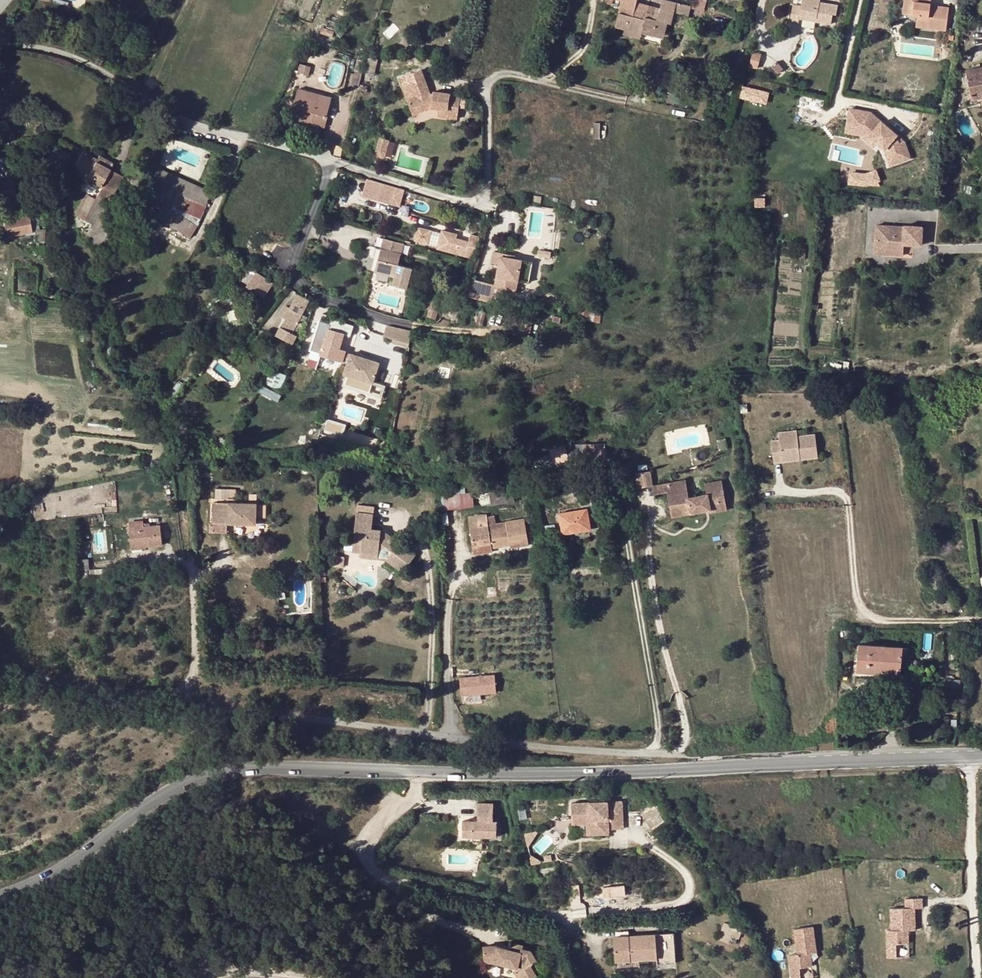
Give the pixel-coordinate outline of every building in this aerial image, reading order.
[(662,0),(660,9),(674,12),(676,3),(662,0)] [(835,5),(820,2),(820,0),(802,0),(801,6),(793,5),(790,21),(799,22),(799,18),(800,15),(816,18),(815,21),(831,24),(835,5)] [(916,27),(946,31),(949,8),(938,7),(938,11),(929,10),(930,6),(931,0),(905,0),(903,14),(917,16),(916,27)] [(639,11),(635,10),(637,5),(622,2),(622,3),(617,23),(626,25),(625,29),(641,34),(654,37),(656,30),(665,32),(667,25),(671,25),(673,13),(674,12),(660,9),(659,13),(655,12),(656,8),(648,7),(647,10),(640,8),(639,11)] [(688,16),(690,7),(676,3),(674,12),(673,13),(688,16)] [(640,39),(641,34),(625,29),(624,35),(640,39)] [(664,39),(665,32),(656,30),(654,37),(664,39)] [(767,48),(759,46),(754,61),(762,63),(767,48)] [(782,56),(776,61),(781,69),(787,64),(782,56)] [(308,75),(310,66),(300,64),(298,72),(304,74),(308,75)] [(425,81),(421,69),(406,75),(410,87),(425,81)] [(966,72),(970,100),(981,98),(980,93),(981,93),(981,69),(966,72)] [(458,111),(461,95),(429,91),(425,81),(410,87),(415,99),(408,101),(413,115),(431,108),(438,109),(458,111)] [(768,103),(771,90),(743,85),(741,98),(768,103)] [(324,128),(331,99),(298,90),(292,114),(301,116),(300,121),(324,128)] [(457,119),(458,111),(438,109),(438,116),(457,119)] [(872,113),(850,109),(848,120),(867,123),(863,128),(877,142),(884,149),(890,165),(910,158),(904,141),(899,143),(897,137),(872,113)] [(867,123),(848,120),(846,131),(860,134),(873,146),(877,142),(863,128),(867,123)] [(291,136),(294,124),(284,122),(281,134),(291,136)] [(385,153),(389,141),(379,138),(376,151),(385,153)] [(17,145),(13,150),(28,164),(33,158),(17,145)] [(67,155),(50,146),(46,154),(49,156),(48,158),(44,156),(41,162),(55,170),(59,162),(62,163),(67,155)] [(116,208),(121,198),(115,195),(118,188),(124,178),(110,171),(96,163),(97,161),(83,153),(73,172),(101,188),(95,200),(88,197),(77,217),(92,225),(105,202),(116,208)] [(99,157),(97,161),(96,163),(110,171),(113,165),(99,157)] [(193,186),(158,170),(146,195),(200,220),(211,194),(204,190),(203,192),(192,188),(193,186)] [(12,181),(0,186),(0,191),(4,201),(7,208),(8,210),(22,203),(12,181)] [(386,195),(388,189),(374,185),(371,192),(376,194),(377,192),(386,195)] [(125,191),(118,188),(115,195),(121,198),(125,191)] [(198,227),(200,220),(146,195),(145,198),(172,210),(198,227)] [(135,206),(139,199),(133,197),(130,203),(134,205),(131,211),(134,213),(135,211),(143,216),(153,222),(156,218),(189,239),(198,227),(172,210),(145,198),(143,198),(138,208),(135,206)] [(114,211),(116,208),(105,202),(92,225),(91,228),(98,232),(110,209),(114,211)] [(341,219),(343,214),(338,212),(338,211),(331,209),(324,207),(323,213),(341,219)] [(120,214),(114,211),(110,209),(98,232),(91,228),(88,233),(85,232),(84,234),(94,239),(91,245),(100,251),(120,214)] [(130,220),(120,214),(100,251),(107,254),(108,255),(125,223),(130,220)] [(4,221),(6,237),(31,232),(28,216),(4,221)] [(120,261),(139,224),(136,223),(117,259),(120,261)] [(904,227),(876,225),(875,239),(884,240),(883,248),(903,250),(904,244),(904,241),(910,241),(910,244),(921,245),(922,227),(904,226),(904,227)] [(428,244),(432,231),(420,227),(416,240),(428,244)] [(43,241),(44,229),(33,230),(35,243),(43,241)] [(438,247),(442,234),(432,231),(428,244),(438,247)] [(438,247),(437,250),(473,261),(479,240),(470,238),(468,245),(457,241),(451,239),(452,235),(442,232),(442,234),(438,247)] [(903,255),(903,250),(883,248),(884,240),(875,239),(874,253),(903,255)] [(401,257),(403,249),(403,247),(383,242),(381,252),(401,257)] [(381,252),(375,273),(391,277),(392,274),(396,275),(395,278),(393,286),(406,290),(412,291),(415,281),(409,280),(412,269),(399,266),(401,257),(381,252)] [(471,280),(467,298),(492,303),(492,301),(493,296),(514,300),(518,281),(529,283),(532,264),(516,260),(516,257),(495,252),(493,262),(500,264),(496,285),(471,280)] [(265,298),(273,284),(256,274),(248,286),(257,292),(257,293),(265,298)] [(180,286),(177,291),(183,294),(186,289),(180,286)] [(257,293),(257,292),(248,286),(245,291),(254,297),(257,293)] [(430,308),(435,309),(439,294),(430,292),(426,307),(430,308)] [(280,328),(276,337),(293,345),(297,337),(292,334),(301,316),(309,301),(297,295),(291,309),(287,307),(281,318),(287,320),(282,329),(280,328)] [(582,306),(581,314),(589,315),(590,314),(594,315),(596,309),(582,306)] [(430,308),(428,315),(437,317),(439,310),(435,309),(430,308)] [(600,323),(600,316),(594,315),(590,314),(589,315),(581,314),(578,313),(577,319),(600,323)] [(301,316),(292,334),(297,337),(306,318),(301,316)] [(517,320),(514,335),(528,338),(530,332),(521,330),(523,321),(517,320)] [(331,321),(330,325),(320,322),(311,351),(321,354),(321,356),(328,358),(342,363),(346,352),(345,352),(340,350),(341,344),(344,335),(350,337),(353,327),(331,321)] [(523,321),(521,330),(530,332),(532,323),(523,321)] [(392,340),(396,329),(389,327),(386,326),(382,337),(392,340)] [(409,349),(412,333),(400,330),(397,329),(396,329),(392,340),(391,344),(409,349)] [(544,330),(541,351),(547,352),(550,331),(544,330)] [(348,365),(351,355),(346,354),(343,363),(348,365)] [(373,385),(379,364),(351,355),(348,365),(344,375),(373,385)] [(326,365),(328,358),(321,356),(319,363),(326,365)] [(271,370),(266,385),(281,391),(287,376),(271,370)] [(178,382),(167,397),(172,401),(183,386),(178,382)] [(264,385),(261,390),(278,401),(282,395),(264,385)] [(779,436),(780,442),(773,443),(776,465),(785,464),(784,458),(802,456),(803,462),(821,460),(818,437),(800,439),(799,433),(779,436)] [(605,459),(604,446),(569,446),(569,459),(605,459)] [(652,487),(650,473),(635,476),(637,491),(651,488),(651,487),(652,487)] [(666,495),(669,507),(678,506),(679,513),(689,511),(690,517),(704,515),(704,514),(703,509),(710,508),(711,513),(711,514),(726,512),(722,482),(720,482),(705,485),(707,496),(688,499),(687,495),(677,496),(675,484),(652,487),(651,487),(653,497),(666,495)] [(675,484),(677,496),(687,495),(685,482),(675,484)] [(228,499),(229,489),(216,489),(215,499),(228,499)] [(473,489),(443,491),(444,509),(475,507),(473,489)] [(515,503),(513,490),(489,494),(492,508),(515,503)] [(256,524),(256,504),(213,502),(212,523),(227,523),(256,524)] [(25,510),(24,503),(17,503),(18,511),(25,510)] [(679,513),(678,506),(669,507),(671,520),(690,517),(689,511),(679,513)] [(590,531),(586,510),(559,515),(563,535),(590,531)] [(393,545),(386,539),(380,538),(381,529),(372,528),(373,514),(357,512),(354,534),(363,535),(361,549),(379,551),(388,547),(394,551),(387,559),(403,571),(415,556),(396,541),(393,545)] [(527,538),(524,521),(497,525),(495,519),(487,520),(487,517),(468,520),(470,529),(473,547),(491,544),(492,549),(511,546),(510,541),(520,540),(527,538)] [(396,541),(392,537),(394,535),(380,522),(381,529),(380,538),(386,539),(393,545),(396,541)] [(227,533),(227,523),(212,523),(209,523),(209,532),(227,533)] [(144,524),(129,526),(131,547),(146,545),(146,548),(162,546),(160,527),(150,528),(144,529),(144,524)] [(377,560),(379,551),(361,549),(363,535),(354,534),(352,552),(360,553),(360,558),(377,560)] [(493,553),(492,549),(491,544),(473,547),(474,557),(493,553)] [(76,562),(77,572),(88,571),(87,562),(76,562)] [(146,574),(146,566),(137,565),(138,574),(146,574)] [(114,577),(114,570),(100,570),(88,571),(88,578),(107,577),(114,577)] [(77,572),(77,579),(88,579),(88,578),(88,571),(77,572)] [(952,604),(951,596),(941,598),(942,605),(952,604)] [(902,658),(908,659),(908,654),(908,650),(859,646),(857,672),(900,676),(902,658)] [(462,695),(498,693),(497,673),(461,675),(462,695)] [(959,689),(960,682),(944,680),(944,688),(959,689)] [(623,801),(608,801),(571,803),(572,821),(572,826),(586,825),(586,836),(609,835),(608,820),(608,809),(611,809),(612,829),(624,829),(623,801)] [(493,803),(477,803),(477,821),(462,820),(462,837),(472,837),(483,837),(497,837),(497,820),(493,820),(493,803)] [(666,820),(656,804),(644,810),(655,827),(666,820)] [(571,908),(582,907),(580,884),(568,886),(571,908)] [(922,898),(905,899),(905,908),(890,908),(891,930),(887,930),(887,958),(896,957),(896,944),(908,943),(908,930),(915,930),(914,908),(922,908),(922,898)] [(722,916),(713,931),(726,938),(731,928),(738,932),(741,927),(722,916)] [(799,968),(812,966),(810,953),(816,952),(813,927),(794,929),(797,954),(789,955),(791,977),(801,977),(799,968)] [(674,933),(613,937),(615,962),(656,959),(657,965),(676,963),(674,933)] [(523,945),(513,943),(511,950),(520,952),(521,948),(523,949),(523,945)] [(908,943),(896,944),(896,957),(909,957),(908,943)] [(493,962),(516,968),(519,972),(515,974),(517,977),(534,977),(537,976),(531,965),(537,961),(531,950),(523,949),(521,948),(520,952),(511,950),(497,946),(497,945),(496,945),(482,945),(484,964),(493,963),(493,962)] [(799,968),(801,977),(813,977),(812,966),(799,968)]
